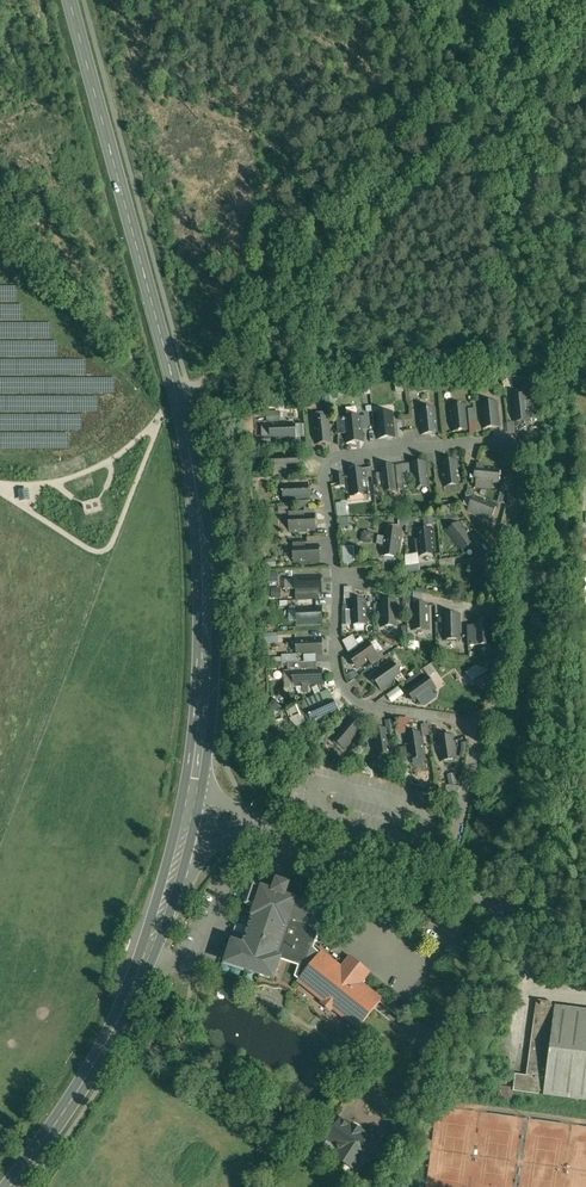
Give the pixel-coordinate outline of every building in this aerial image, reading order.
[(334,394),(324,395),(325,407),(335,406),(334,394)] [(529,394),(510,396),(513,423),(531,421),(529,394)] [(498,401),(480,403),(483,428),(500,427),(498,401)] [(467,404),(449,406),(451,433),(470,431),(469,422),(468,409),(467,404)] [(438,407),(420,409),(422,435),(440,433),(438,407)] [(394,411),(375,413),(378,439),(396,437),(394,411)] [(330,412),(315,414),(315,418),(313,418),(316,444),(333,443),(330,412)] [(362,414),(344,416),(347,442),(365,440),(362,414)] [(297,421),(270,422),(271,441),(297,440),(297,421)] [(298,452),(272,454),(273,471),(299,470),(298,452)] [(459,458),(441,461),(444,487),(462,485),(459,458)] [(428,461),(410,463),(413,489),(431,487),(428,461)] [(397,464),(379,467),(382,493),(400,491),(397,464)] [(502,467),(476,464),(474,483),(500,485),(502,467)] [(366,468),(348,470),(351,497),(370,495),(366,468)] [(346,473),(335,474),(336,487),(347,485),(346,473)] [(310,482),(283,483),(284,502),(298,501),(310,501),(311,501),(310,482)] [(511,485),(503,484),(501,493),(509,494),(511,485)] [(28,490),(18,491),(19,502),(30,501),(28,490)] [(499,504),(475,494),(468,511),(492,521),(499,504)] [(347,504),(338,504),(339,512),(342,512),(342,517),(353,516),(352,508),(347,509),(347,504)] [(290,514),(289,515),(290,533),(317,532),(317,513),(306,514),(290,514)] [(476,541),(461,521),(446,532),(462,552),(476,541)] [(399,527),(389,526),(388,528),(384,528),(380,556),(400,559),(403,530),(399,530),(399,527)] [(434,528),(416,530),(419,557),(437,555),(434,528)] [(294,545),(293,545),(294,564),(322,562),(321,544),(307,545),(294,545)] [(342,565),(354,565),(353,547),(342,548),(342,565)] [(404,555),(405,573),(419,572),(418,554),(404,555)] [(322,575),(296,576),(296,594),(297,594),(322,593),(323,593),(322,575)] [(296,592),(295,581),(285,581),(286,592),(296,592)] [(368,599),(351,599),(351,621),(352,625),(369,625),(368,599)] [(399,600),(380,600),(381,627),(400,627),(399,600)] [(430,603),(412,604),(412,630),(431,630),(430,603)] [(297,607),(298,625),(324,624),(324,606),(306,606),(297,607)] [(461,613),(444,614),(444,640),(462,640),(461,613)] [(351,621),(344,621),(344,631),(352,631),(352,625),(351,621)] [(479,646),(493,646),(492,621),(478,622),(479,646)] [(279,644),(278,635),(267,635),(267,645),(279,644)] [(323,637),(300,638),(301,656),(324,655),(323,637)] [(369,641),(348,656),(358,670),(370,661),(379,655),(379,654),(369,641)] [(355,642),(342,646),(349,654),(359,647),(355,642)] [(379,655),(370,661),(373,666),(385,657),(381,652),(379,654),(379,655)] [(284,663),(301,662),(300,655),(284,656),(284,663)] [(393,660),(371,676),(382,691),(404,675),(393,660)] [(305,662),(289,663),(289,671),(294,671),(294,670),(318,669),(318,668),(317,662),(305,662)] [(433,663),(425,669),(431,677),(439,672),(433,663)] [(476,667),(467,674),(473,683),(489,671),(476,667)] [(318,669),(294,670),(294,671),(295,688),(324,687),(323,668),(318,668),(318,669)] [(357,671),(348,676),(351,680),(359,676),(357,671)] [(428,674),(406,689),(417,704),(420,702),(423,705),(426,705),(437,698),(433,692),(438,689),(428,674)] [(486,675),(477,681),(482,688),(491,682),(486,675)] [(399,688),(386,696),(392,704),(404,696),(399,688)] [(333,696),(309,707),(310,709),(309,709),(315,724),(340,713),(333,696)] [(306,701),(298,704),(302,712),(309,709),(310,709),(309,707),(306,701)] [(285,710),(293,727),(303,723),(295,705),(285,710)] [(350,716),(337,732),(352,745),(366,729),(350,716)] [(390,727),(371,730),(376,759),(395,755),(390,727)] [(424,731),(405,734),(409,760),(428,757),(424,731)] [(455,734),(437,737),(441,761),(459,759),(455,734)] [(457,775),(448,775),(449,785),(458,785),(457,775)] [(275,892),(254,885),(248,904),(249,904),(248,905),(256,908),(249,928),(243,926),(241,933),(247,935),(248,935),(244,946),(232,942),(226,961),(225,963),(242,969),(243,970),(244,967),(246,968),(246,969),(274,979),(281,959),(300,965),(296,976),(299,979),(320,953),(314,948),(307,945),(320,907),(286,896),(290,885),(282,882),(278,881),(276,889),(275,892)] [(336,933),(327,930),(323,942),(332,945),(336,933)] [(341,965),(322,950),(320,953),(299,979),(296,982),(358,1030),(383,999),(363,983),(371,973),(349,955),(341,965)] [(531,1075),(516,1074),(515,1087),(514,1090),(540,1094),(540,1091),(545,1091),(556,1006),(552,1006),(553,1001),(538,999),(528,1072),(531,1073),(531,1075)] [(556,1005),(556,1006),(545,1091),(544,1094),(585,1100),(585,1009),(556,1005)] [(515,1087),(501,1085),(499,1098),(513,1100),(514,1090),(515,1087)] [(373,1141),(341,1120),(329,1138),(339,1145),(340,1149),(335,1156),(355,1169),(364,1156),(373,1161),(382,1147),(381,1147),(373,1142),(373,1141)] [(327,1142),(322,1149),(332,1155),(336,1149),(327,1142)]
